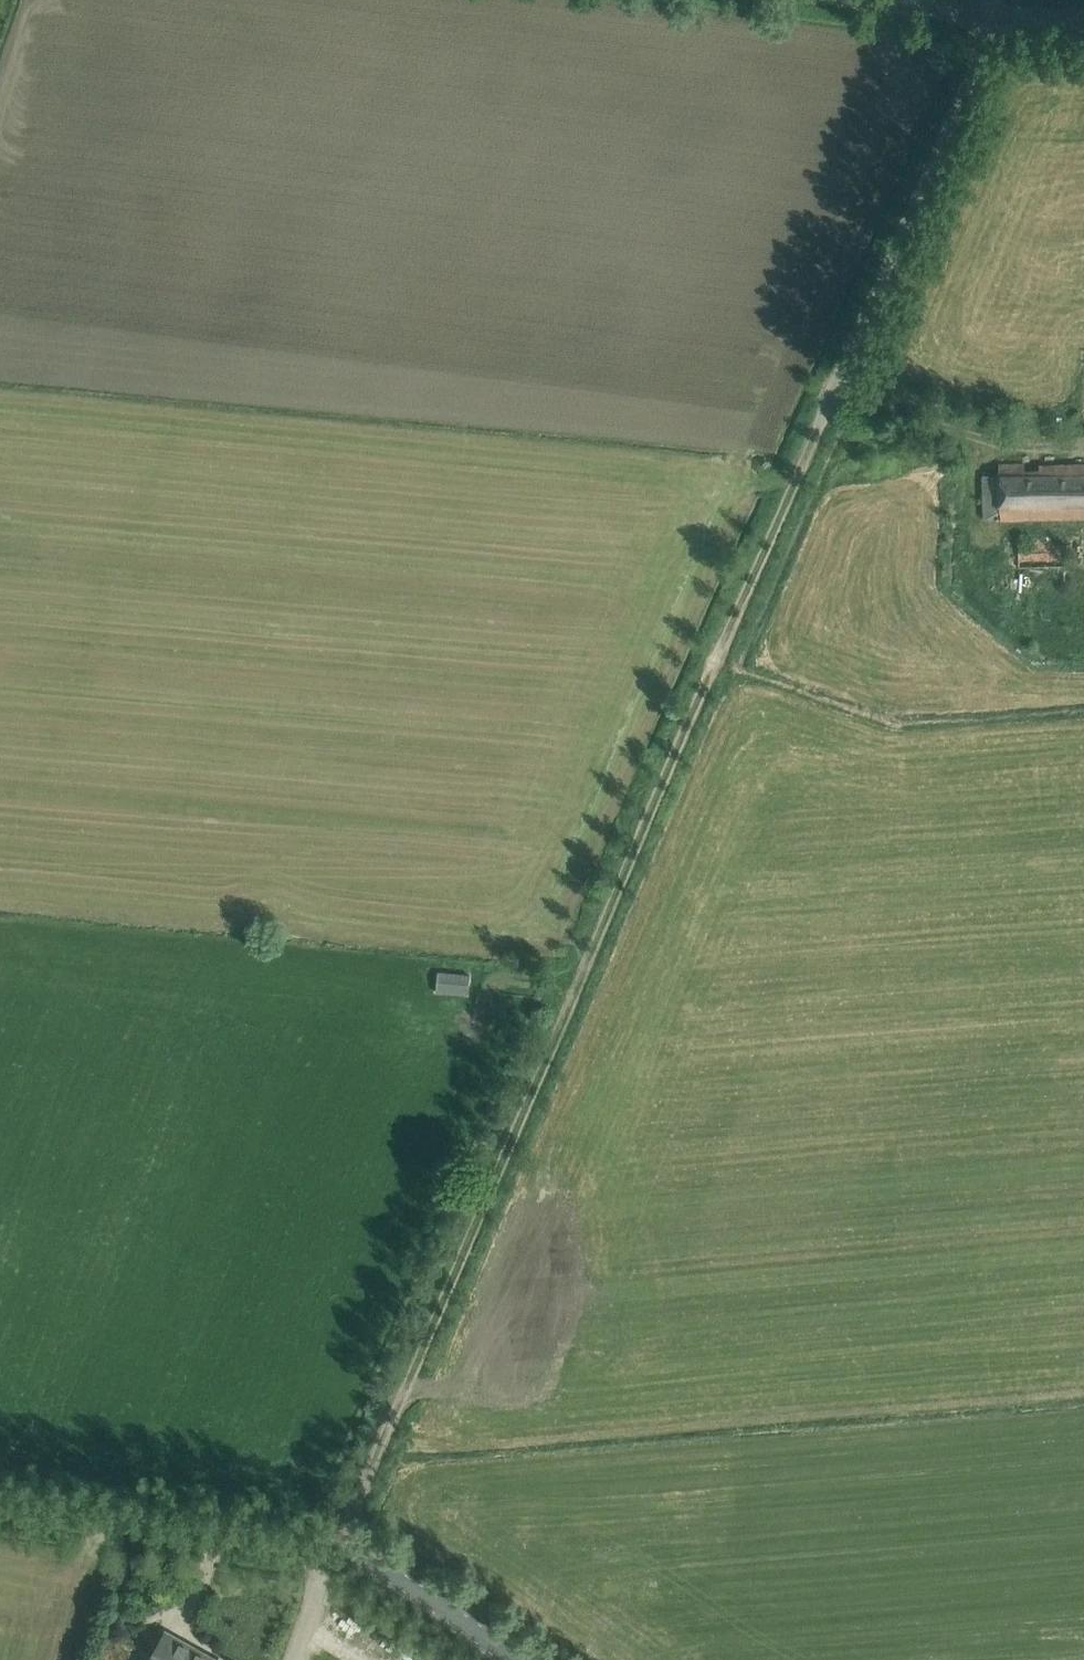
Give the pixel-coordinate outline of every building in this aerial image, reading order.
[(984,518),(1083,516),(1083,464),(1039,465),(1039,470),(1025,471),(1025,463),(999,464),(999,475),(983,475),(984,518)] [(1020,545),(1021,563),(1061,561),(1060,544),(1020,545)] [(438,971),(437,991),(467,993),(469,974),(438,971)] [(148,1653),(144,1659),(216,1659),(166,1632),(152,1655),(148,1653)]
